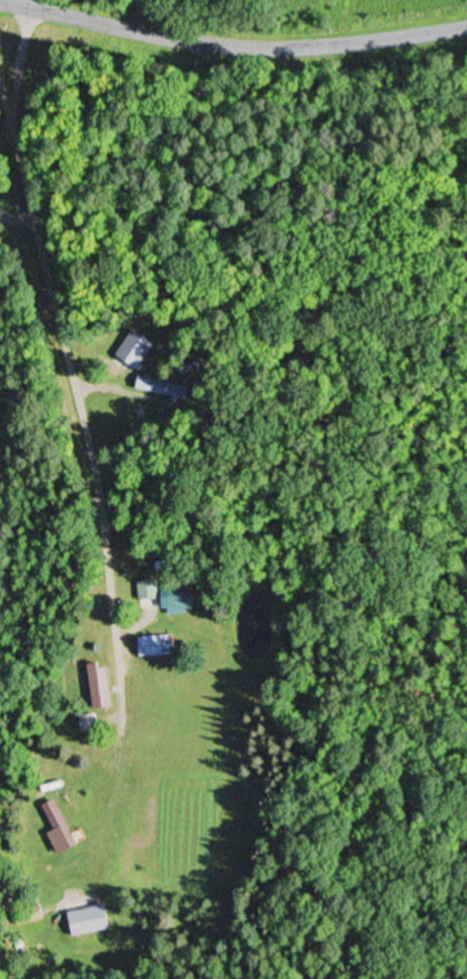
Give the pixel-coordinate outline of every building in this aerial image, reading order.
[(132,386),(180,396),(183,383),(135,374),(132,386)] [(189,583),(163,583),(163,607),(189,607),(189,583)] [(135,654),(167,654),(167,633),(135,633),(135,654)] [(85,662),(89,707),(110,705),(105,659),(85,662)] [(78,717),(79,726),(94,726),(94,716),(84,717),(78,717)] [(55,853),(74,844),(53,797),(36,804),(48,831),(45,832),(55,853)] [(109,928),(105,903),(65,911),(69,935),(109,928)]
